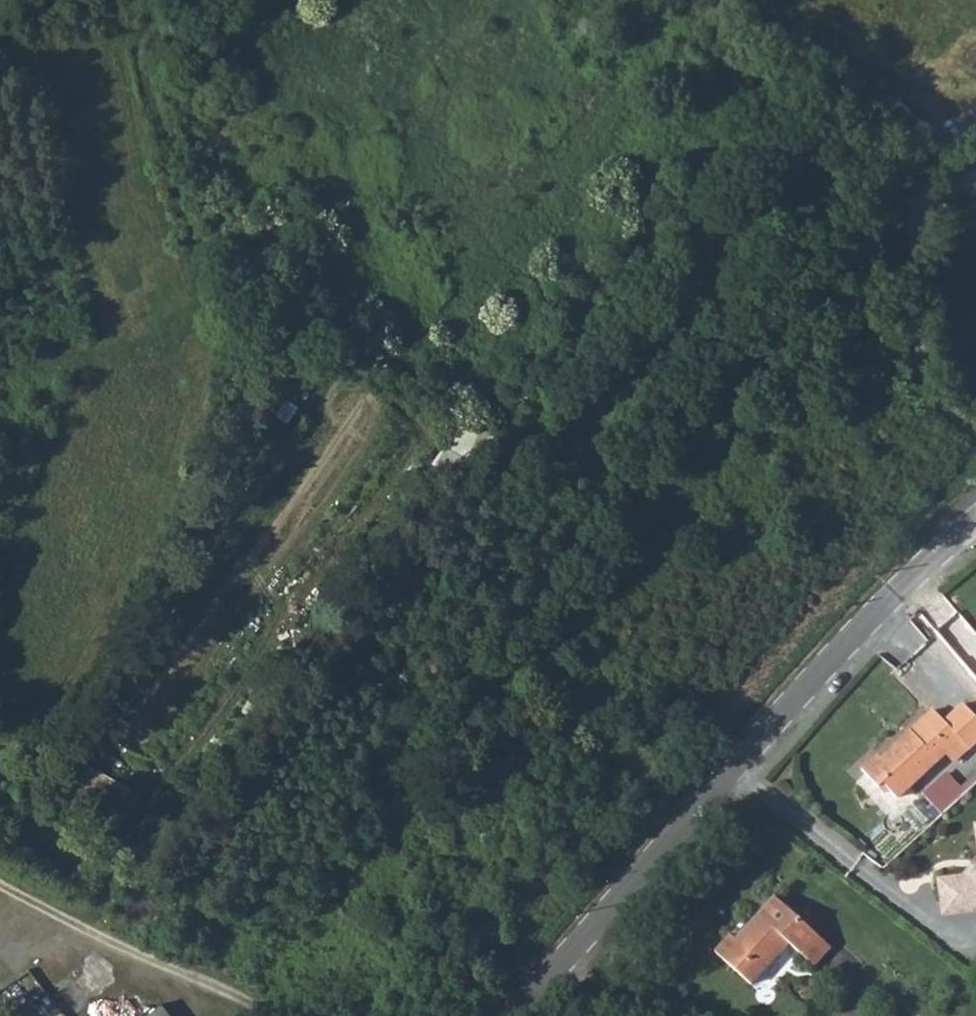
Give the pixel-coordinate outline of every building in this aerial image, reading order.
[(860,770),(876,787),(882,782),(888,787),(897,797),(946,751),(950,755),(963,743),(932,709),(879,757),(875,754),(860,770)] [(882,782),(876,787),(882,794),(888,787),(882,782)] [(959,876),(967,875),(975,864),(975,854),(959,876)] [(967,875),(959,876),(936,880),(941,914),(975,909),(975,864),(967,875)] [(715,952),(750,983),(788,942),(813,965),(829,945),(774,897),(736,939),(730,934),(715,952)] [(140,1015),(168,1015),(158,1002),(140,1015)]
